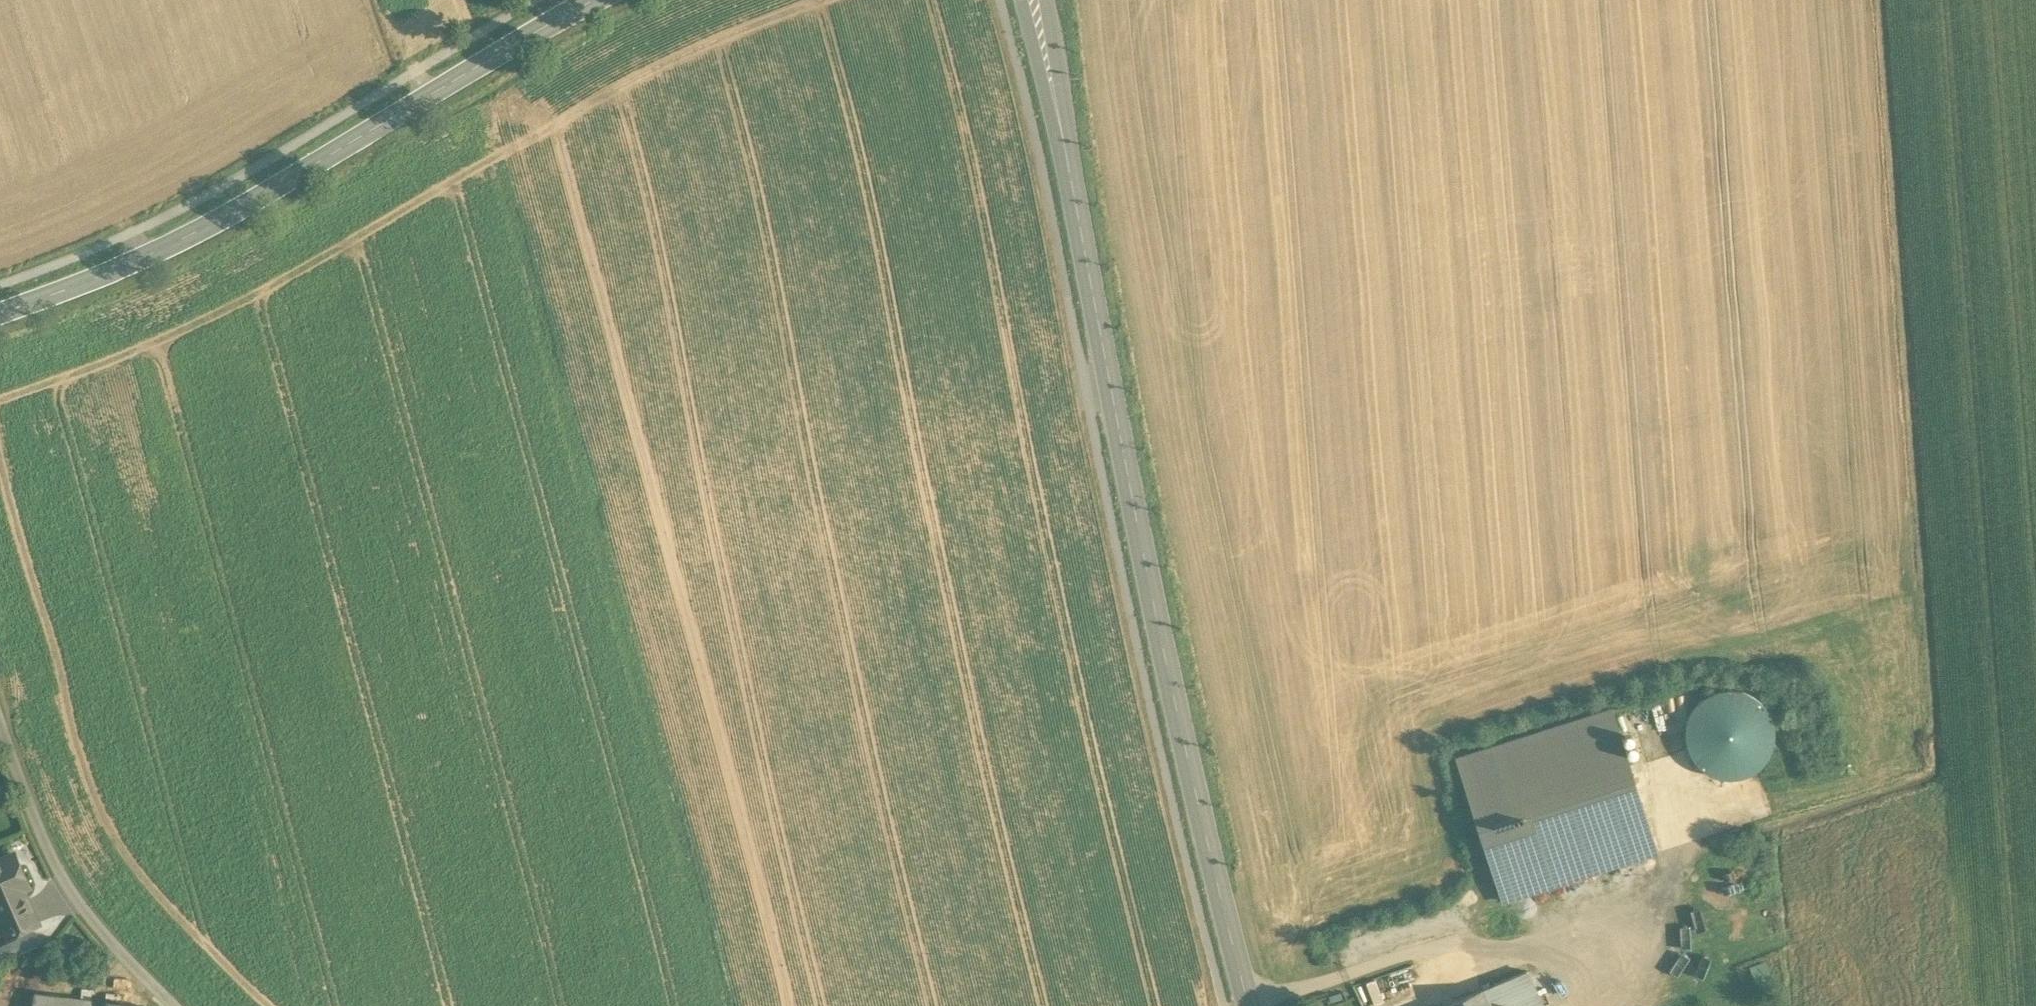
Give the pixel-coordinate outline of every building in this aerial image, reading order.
[(1691,755),(1700,768),(1713,776),(1729,780),(1744,778),(1758,771),(1769,759),(1775,745),(1776,729),(1771,714),(1762,701),(1749,693),(1733,689),(1718,691),(1704,698),(1693,710),(1687,724),(1686,740),(1691,755)] [(1612,708),(1456,758),(1502,904),(1659,854),(1612,708)] [(29,901),(24,889),(29,887),(15,854),(0,860),(0,913),(29,901)] [(0,913),(0,914),(9,935),(39,922),(29,901),(0,913)] [(34,932),(12,941),(17,952),(39,942),(34,932)] [(17,952),(12,941),(3,945),(8,956),(17,952)] [(1520,971),(1440,1005),(1535,1005),(1520,971)] [(99,1000),(38,992),(36,1005),(99,1005),(99,1000)]
